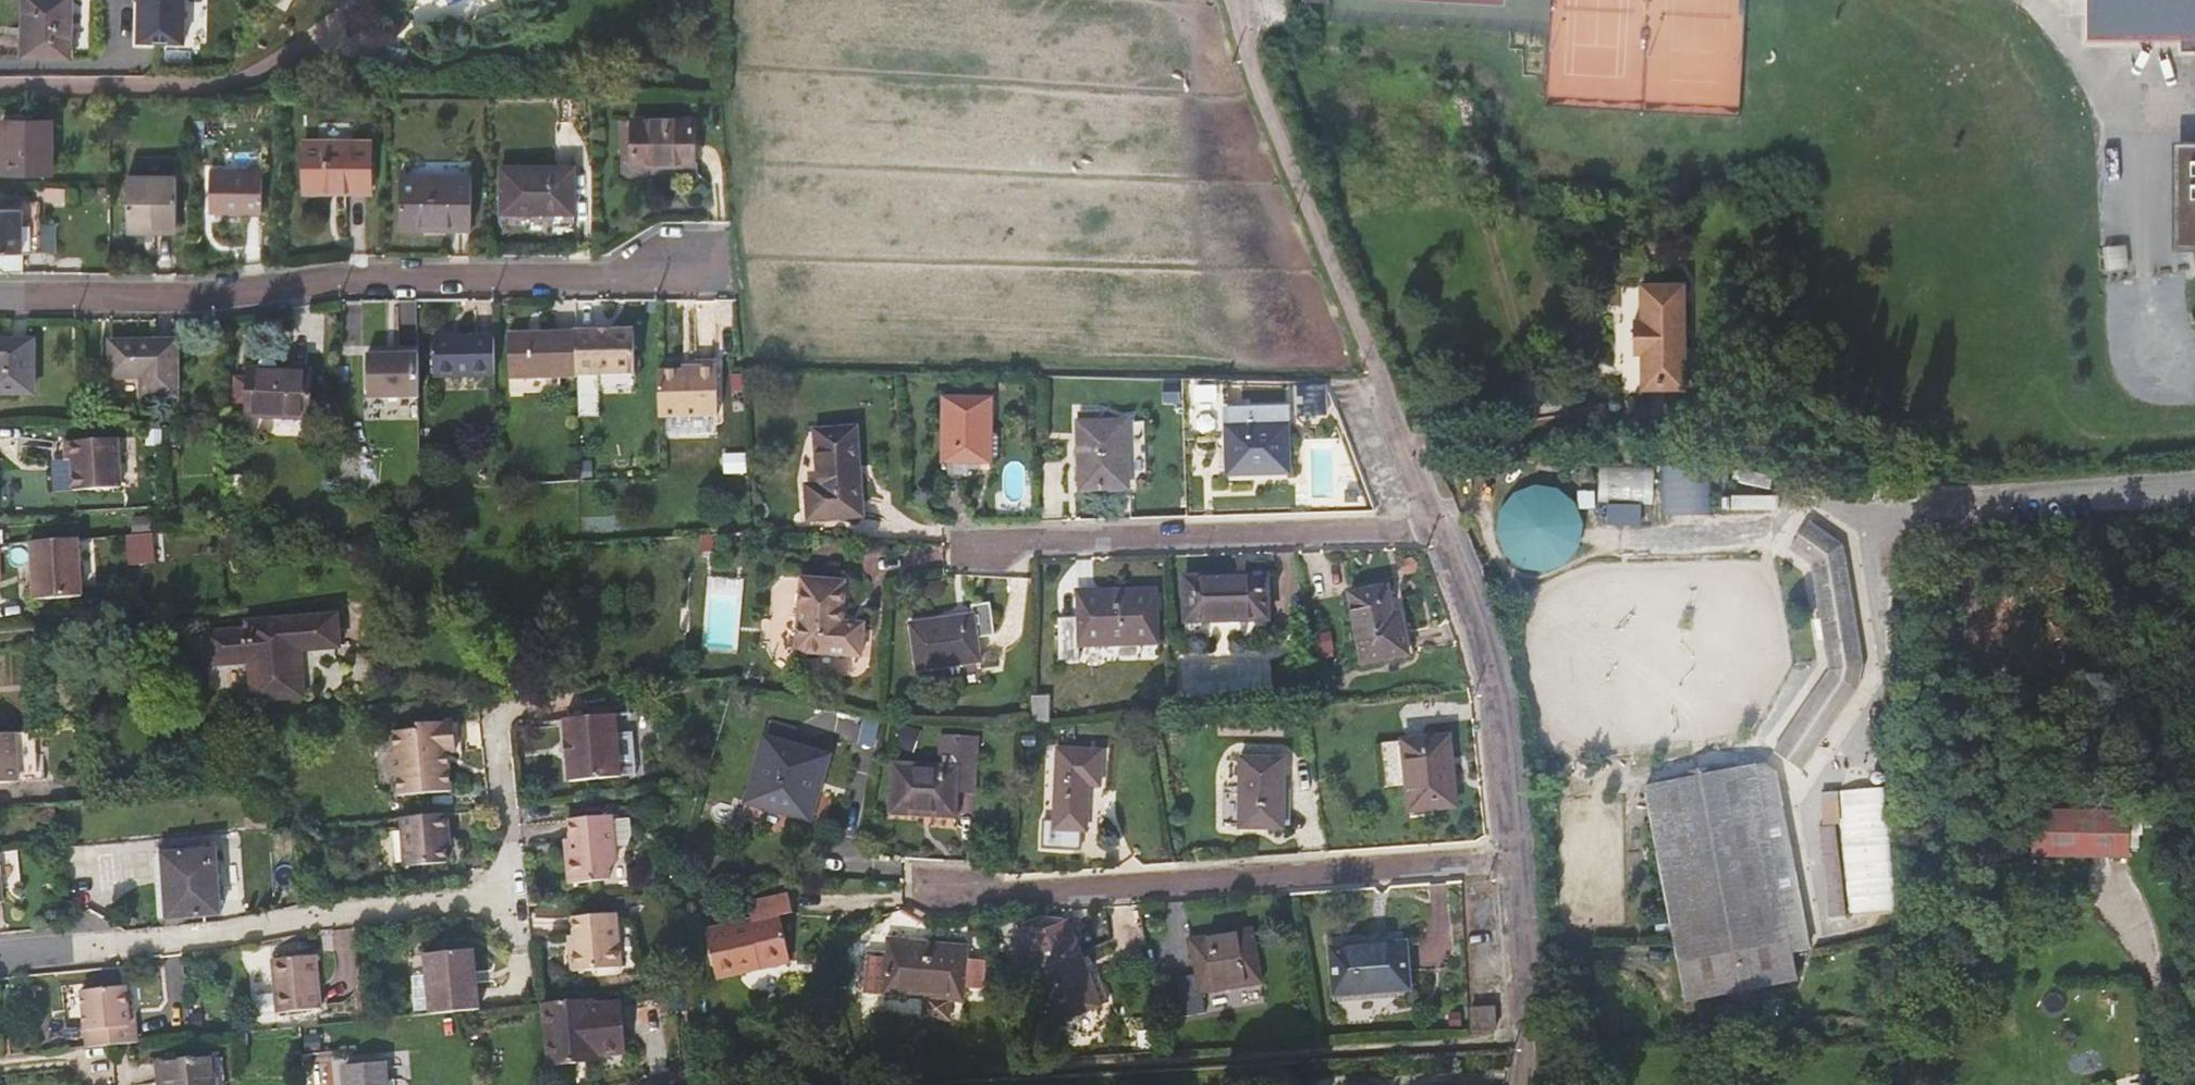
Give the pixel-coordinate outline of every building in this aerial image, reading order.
[(23,26),(33,27),(33,55),(70,56),(72,0),(24,0),(23,26)] [(138,39),(186,40),(186,0),(139,0),(138,39)] [(2194,41),(2194,0),(2094,0),(2093,28),(2182,29),(2182,41),(2194,41)] [(33,27),(23,26),(23,54),(33,55),(33,27)] [(408,49),(387,45),(383,64),(405,68),(408,49)] [(695,166),(695,118),(632,117),(632,165),(695,166)] [(52,174),(53,119),(1,119),(1,174),(52,174)] [(2186,140),(2186,214),(2173,216),(2178,257),(2194,255),(2194,140),(2186,140)] [(303,141),(302,186),(342,186),(342,192),(372,192),(371,141),(303,141)] [(574,166),(499,165),(499,214),(540,214),(539,209),(574,209),(574,166)] [(262,212),(262,170),(210,170),(209,212),(262,212)] [(470,230),(471,174),(400,175),(400,231),(470,230)] [(126,232),(145,232),(145,227),(176,227),(177,176),(126,176),(126,232)] [(40,202),(22,202),(22,209),(0,209),(0,253),(39,253),(40,202)] [(1688,358),(1688,288),(1645,289),(1646,325),(1638,324),(1638,358),(1645,358),(1645,393),(1705,393),(1705,357),(1688,358)] [(574,331),(574,332),(575,374),(634,373),(633,330),(574,331)] [(509,378),(575,377),(575,374),(574,332),(508,333),(509,378)] [(494,374),(493,336),(432,338),(433,376),(494,374)] [(34,339),(0,339),(0,393),(35,394),(34,339)] [(179,398),(179,339),(109,340),(109,379),(140,379),(140,399),(179,398)] [(418,401),(417,355),(364,356),(365,402),(418,401)] [(716,365),(694,366),(694,369),(681,370),(657,370),(657,397),(657,416),(717,415),(716,365)] [(312,369),(247,368),(245,417),(309,419),(312,369)] [(1287,409),(1231,410),(1225,410),(1224,381),(1182,380),(1184,436),(1217,435),(1219,442),(1226,455),(1226,474),(1289,472),(1287,409)] [(1325,386),(1295,387),(1296,416),(1327,415),(1325,386)] [(991,399),(943,398),(942,461),(989,462),(991,399)] [(667,417),(667,432),(720,432),(721,417),(667,417)] [(1128,488),(1126,421),(1077,422),(1079,489),(1128,488)] [(863,516),(856,427),(814,430),(818,484),(805,485),(807,520),(863,516)] [(1196,443),(1219,442),(1217,435),(1184,436),(1184,439),(1196,439),(1196,443)] [(119,438),(65,441),(66,459),(71,458),(73,491),(122,488),(119,438)] [(1601,462),(1600,499),(1656,502),(1657,464),(1601,462)] [(1666,511),(1713,513),(1715,466),(1667,465),(1666,511)] [(1591,550),(1566,479),(1493,505),(1519,576),(1591,550)] [(1810,540),(1769,516),(1753,544),(1780,559),(1812,676),(1761,763),(1762,764),(1756,766),(1792,954),(1810,950),(1777,773),(1788,780),(1848,676),(1810,540)] [(155,532),(130,533),(130,562),(155,561),(155,532)] [(89,540),(28,544),(32,602),(92,598),(89,540)] [(1269,635),(1267,574),(1183,577),(1184,638),(1269,635)] [(844,581),(801,579),(795,652),(861,657),(863,623),(841,621),(844,581)] [(1394,614),(1388,586),(1347,593),(1359,664),(1409,655),(1400,612),(1394,614)] [(1157,644),(1156,589),(1078,592),(1077,617),(1058,618),(1059,664),(1079,663),(1078,646),(1157,644)] [(990,602),(989,602),(971,604),(964,605),(966,616),(910,623),(917,672),(960,666),(980,662),(977,638),(994,635),(990,602)] [(339,648),(337,615),(269,619),(270,632),(248,633),(248,627),(203,631),(205,665),(248,663),(251,701),(304,697),(301,640),(311,639),(312,650),(339,648)] [(618,695),(621,720),(637,719),(634,694),(618,695)] [(1030,696),(1029,721),(1047,722),(1048,697),(1030,696)] [(764,735),(791,743),(796,728),(769,719),(764,735)] [(622,736),(621,720),(568,725),(574,781),(625,777),(625,772),(622,740),(622,736)] [(559,752),(563,728),(529,722),(526,746),(559,752)] [(454,754),(452,724),(415,727),(415,733),(387,735),(389,755),(386,760),(386,764),(446,758),(445,754),(454,754)] [(36,782),(33,733),(0,735),(0,785),(36,782)] [(622,736),(622,740),(625,772),(632,772),(637,765),(634,740),(629,735),(622,736)] [(830,755),(791,743),(764,735),(745,801),(805,820),(817,780),(822,781),(830,755)] [(977,738),(952,736),(951,766),(939,765),(892,762),(889,813),(955,817),(957,792),(974,792),(977,738)] [(951,766),(952,736),(940,736),(939,765),(951,766)] [(1449,736),(1402,741),(1406,784),(1408,812),(1456,807),(1449,736)] [(1406,784),(1402,741),(1382,743),(1385,786),(1406,784)] [(1102,751),(1056,747),(1053,819),(1042,819),(1041,848),(1081,851),(1083,830),(1086,830),(1088,786),(1100,786),(1102,751)] [(1284,759),(1239,757),(1238,826),(1238,830),(1283,830),(1284,759)] [(446,758),(386,764),(387,773),(391,775),(393,798),(448,792),(446,758)] [(1756,766),(1643,786),(1685,1004),(1798,982),(1792,954),(1756,766)] [(810,821),(822,781),(817,780),(805,820),(810,821)] [(1830,918),(1897,910),(1885,788),(1838,792),(1839,801),(1821,803),(1823,827),(1820,828),(1830,918)] [(444,863),(443,847),(442,834),(448,833),(447,814),(399,818),(403,867),(444,863)] [(573,878),(602,876),(601,866),(613,865),(621,860),(619,845),(627,845),(631,835),(629,820),(617,821),(616,815),(571,820),(574,839),(575,854),(570,854),(573,878)] [(2126,859),(2127,816),(2025,816),(2025,818),(2024,818),(2027,859),(2027,860),(2126,859)] [(220,915),(215,849),(162,853),(167,919),(220,915)] [(613,875),(613,865),(601,866),(602,876),(613,875)] [(759,920),(749,922),(705,933),(715,978),(747,971),(745,963),(786,954),(779,917),(791,914),(787,898),(756,904),(759,920)] [(759,920),(756,904),(746,906),(749,922),(759,920)] [(569,913),(571,931),(572,943),(566,943),(569,967),(617,963),(612,909),(569,913)] [(1142,946),(1138,919),(1105,925),(1110,952),(1142,946)] [(1089,978),(1068,923),(1053,925),(1017,940),(1022,955),(1028,953),(1056,1023),(1110,1003),(1099,974),(1089,978)] [(1189,939),(1192,957),(1195,977),(1182,978),(1187,1009),(1200,1007),(1199,995),(1261,984),(1252,929),(1189,939)] [(866,961),(864,984),(864,992),(926,997),(924,1017),(949,1019),(951,1000),(963,1001),(967,946),(886,940),(885,958),(866,956),(866,961)] [(1408,989),(1405,943),(1330,949),(1333,996),(1408,989)] [(481,998),(475,950),(427,955),(432,1004),(481,998)] [(745,963),(747,971),(788,962),(786,954),(745,963)] [(1195,977),(1192,957),(1173,960),(1176,979),(1182,978),(1195,977)] [(858,983),(864,984),(866,961),(860,960),(858,983)] [(303,1026),(322,1024),(317,972),(275,976),(279,1029),(303,1026)] [(136,1043),(134,1025),(128,1025),(126,1002),(125,986),(82,990),(87,1047),(136,1043)] [(1171,1003),(1168,989),(1154,992),(1157,1006),(1171,1003)] [(548,1065),(575,1063),(574,1055),(593,1052),(594,1055),(624,1052),(619,1000),(589,1003),(589,998),(541,1003),(548,1065)] [(128,1025),(134,1025),(132,1002),(126,1002),(128,1025)] [(1471,1032),(1495,1030),(1495,1007),(1470,1007),(1471,1032)] [(1461,1012),(1448,1013),(1449,1029),(1462,1028),(1461,1012)] [(574,1055),(575,1063),(594,1061),(594,1055),(593,1052),(574,1055)] [(171,1062),(174,1084),(223,1084),(220,1057),(171,1062)] [(171,1062),(165,1063),(167,1084),(174,1084),(171,1062)] [(385,1063),(343,1067),(345,1084),(387,1084),(385,1063)]
